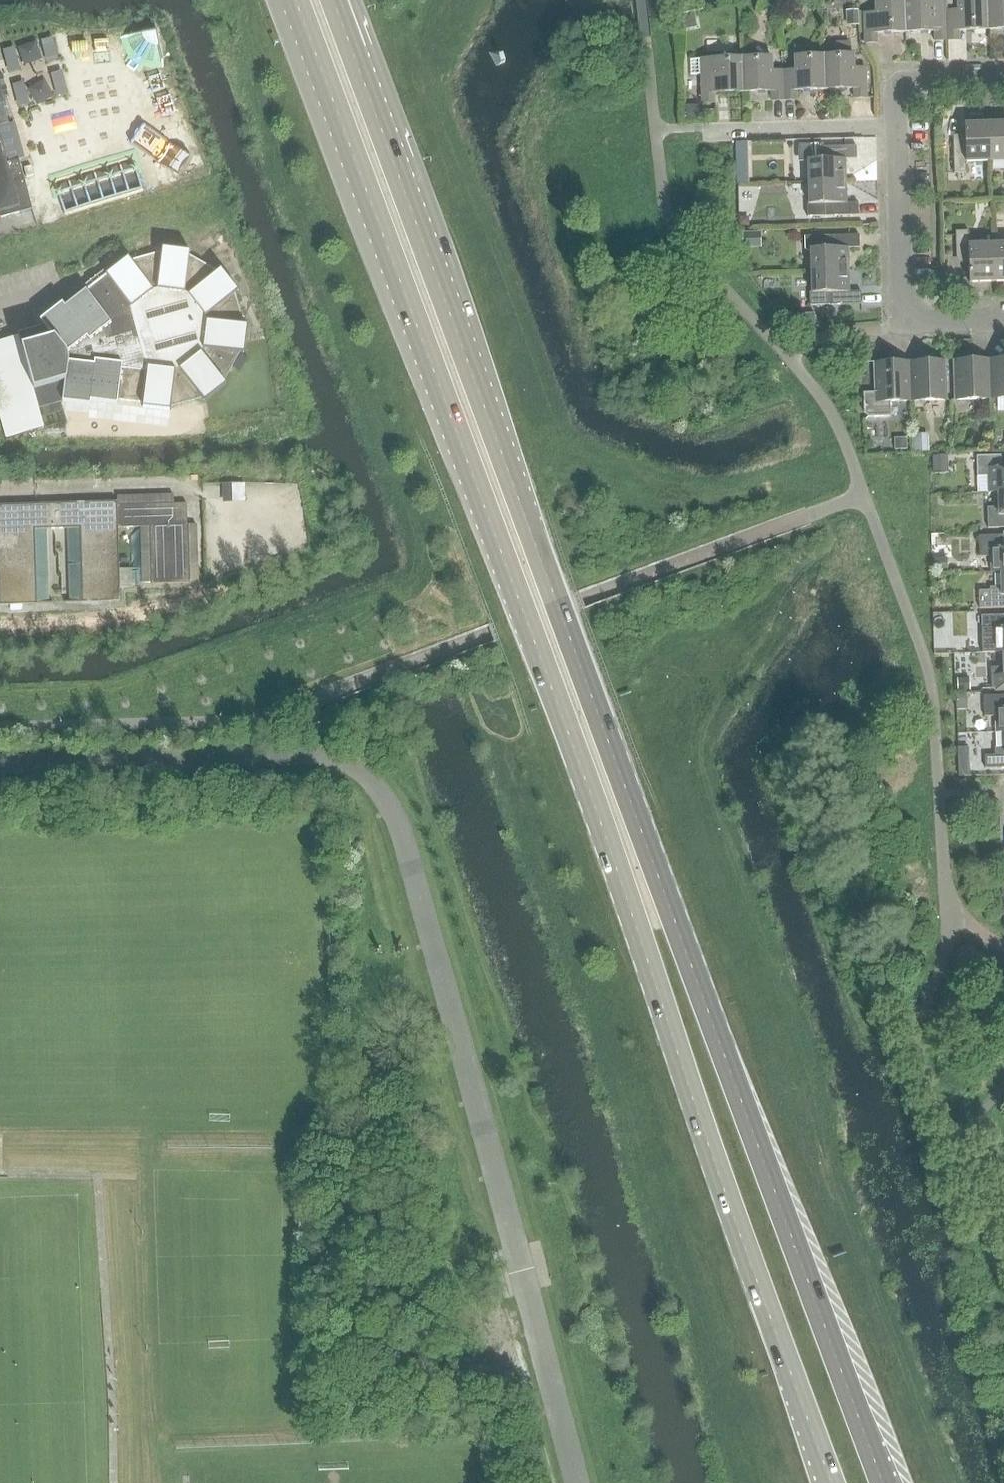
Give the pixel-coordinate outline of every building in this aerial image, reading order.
[(905,32),(905,0),(875,0),(875,13),(864,14),(865,43),(878,42),(877,33),(905,32)] [(905,32),(934,31),(934,41),(947,40),(946,11),(946,0),(905,0),(905,32)] [(946,11),(947,40),(960,40),(959,31),(988,30),(987,0),(957,0),(958,11),(946,11)] [(988,30),(1003,29),(1003,0),(987,0),(988,30)] [(857,9),(846,10),(847,22),(858,21),(857,9)] [(692,11),(679,14),(680,23),(694,20),(692,11)] [(853,54),(851,54),(851,42),(835,42),(836,55),(824,55),(825,90),(853,89),(853,98),(866,98),(865,68),(854,69),(853,54)] [(795,71),(783,71),(784,100),(797,100),(797,90),(825,90),(824,55),(794,56),(795,71)] [(771,57),(742,58),(743,92),(771,91),(771,101),(784,100),(783,71),(772,71),(771,57)] [(701,75),(702,103),(715,102),(715,93),(743,92),(742,58),(690,59),(690,75),(701,75)] [(0,88),(0,92),(2,98),(9,96),(6,86),(0,88)] [(9,123),(2,98),(0,92),(0,126),(9,123)] [(699,105),(686,106),(686,119),(699,119),(699,105)] [(966,162),(990,161),(988,123),(964,124),(965,141),(953,142),(954,173),(966,173),(966,162)] [(988,123),(990,161),(1003,161),(1003,123),(988,123)] [(1,218),(32,209),(19,159),(6,163),(0,140),(0,214),(1,218)] [(808,163),(808,182),(845,181),(845,159),(857,159),(856,146),(822,147),(822,144),(797,145),(798,163),(808,163)] [(748,171),(737,171),(738,183),(748,183),(748,171)] [(808,182),(809,203),(807,203),(807,217),(859,215),(858,202),(846,203),(845,181),(808,182)] [(747,218),(741,218),(741,226),(749,226),(749,220),(747,218)] [(969,282),(993,281),(992,244),(968,245),(968,231),(955,231),(956,256),(968,256),(969,282)] [(753,232),(742,232),(742,248),(754,248),(753,232)] [(859,235),(805,236),(805,250),(810,250),(811,271),(848,270),(847,248),(860,247),(859,235)] [(992,244),(993,281),(1003,281),(1003,244),(992,244)] [(86,290),(64,307),(62,303),(40,320),(44,325),(18,332),(34,388),(65,380),(62,402),(90,405),(90,401),(117,404),(117,400),(143,403),(143,407),(170,410),(171,406),(202,398),(205,401),(226,384),(224,381),(240,352),(244,353),(247,325),(243,325),(235,293),(238,291),(221,269),(218,272),(189,256),(190,252),(163,248),(162,252),(131,261),(128,258),(106,274),(86,291),(86,290)] [(811,271),(811,292),(809,292),(810,305),(861,304),(861,291),(849,291),(848,270),(811,271)] [(814,313),(805,314),(805,326),(815,325),(814,313)] [(240,371),(248,358),(241,354),(233,366),(240,371)] [(954,400),(991,398),(989,360),(953,361),(954,400)] [(989,360),(991,398),(1003,398),(1003,360),(989,360)] [(910,363),(911,401),(947,400),(946,361),(910,363)] [(874,393),(864,393),(864,413),(869,416),(891,416),(890,401),(911,401),(910,363),(873,364),(874,393)] [(928,433),(912,434),(913,453),(930,451),(928,433)] [(907,437),(895,438),(895,449),(907,449),(907,437)] [(948,455),(932,455),(933,472),(949,471),(948,455)] [(977,477),(977,493),(989,492),(998,492),(998,491),(1003,491),(1003,467),(1001,467),(1001,455),(976,456),(977,477)] [(998,492),(998,507),(987,507),(988,528),(1003,527),(1003,491),(998,491),(998,492)] [(36,604),(34,530),(70,529),(72,592),(82,592),(82,601),(119,600),(118,588),(132,588),(131,568),(118,568),(117,528),(140,527),(142,583),(152,583),(152,584),(189,583),(189,581),(198,580),(196,524),(187,524),(187,503),(174,504),(173,495),(105,497),(106,506),(0,509),(0,605),(36,604)] [(1000,572),(1000,571),(1003,571),(1003,547),(1003,548),(1003,535),(979,536),(979,557),(991,556),(991,572),(1000,572)] [(945,559),(933,559),(934,571),(946,571),(945,559)] [(990,590),(979,590),(979,608),(1003,607),(1003,571),(1000,571),(1000,572),(1001,587),(990,587),(990,590)] [(1003,652),(1003,615),(981,616),(982,637),(993,636),(994,652),(1003,652)] [(1003,688),(1003,652),(1003,667),(990,667),(991,688),(1003,688)] [(970,678),(958,678),(958,690),(970,690),(970,678)] [(968,694),(957,694),(957,703),(969,703),(968,694)] [(1003,732),(1003,695),(984,696),(984,717),(995,716),(996,732),(1003,732)] [(996,732),(996,747),(994,747),(995,755),(985,755),(985,768),(995,768),(1003,768),(1003,732),(996,732)] [(960,764),(957,764),(958,777),(969,777),(969,775),(969,772),(969,764),(961,764),(960,764)]
